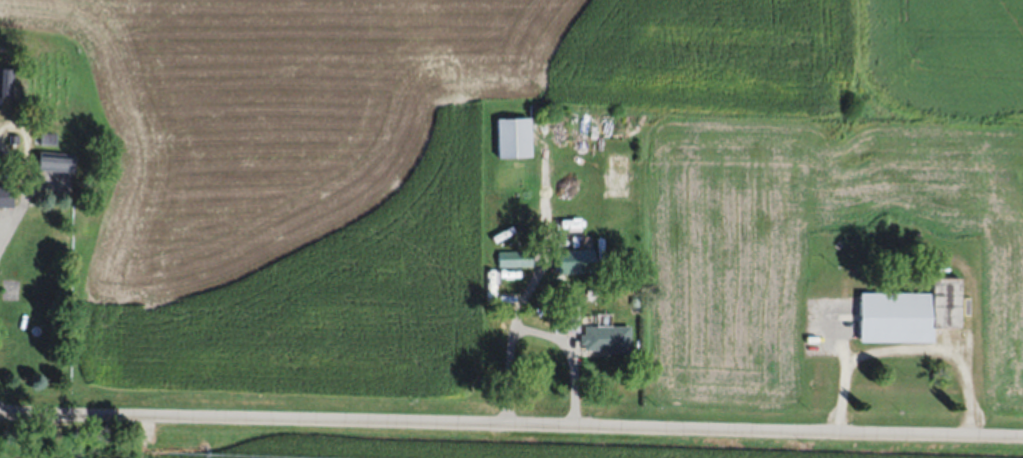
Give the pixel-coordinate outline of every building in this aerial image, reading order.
[(534,157),(534,118),(496,118),(496,157),(534,157)] [(75,186),(75,153),(41,153),(41,186),(75,186)] [(17,211),(17,187),(0,188),(0,211),(17,211)] [(558,248),(558,271),(595,271),(595,248),(558,248)] [(536,249),(498,249),(498,267),(536,267),(536,249)] [(928,331),(929,293),(861,292),(860,341),(910,342),(910,331),(928,331)] [(632,325),(584,326),(584,351),(632,351),(632,325)]
